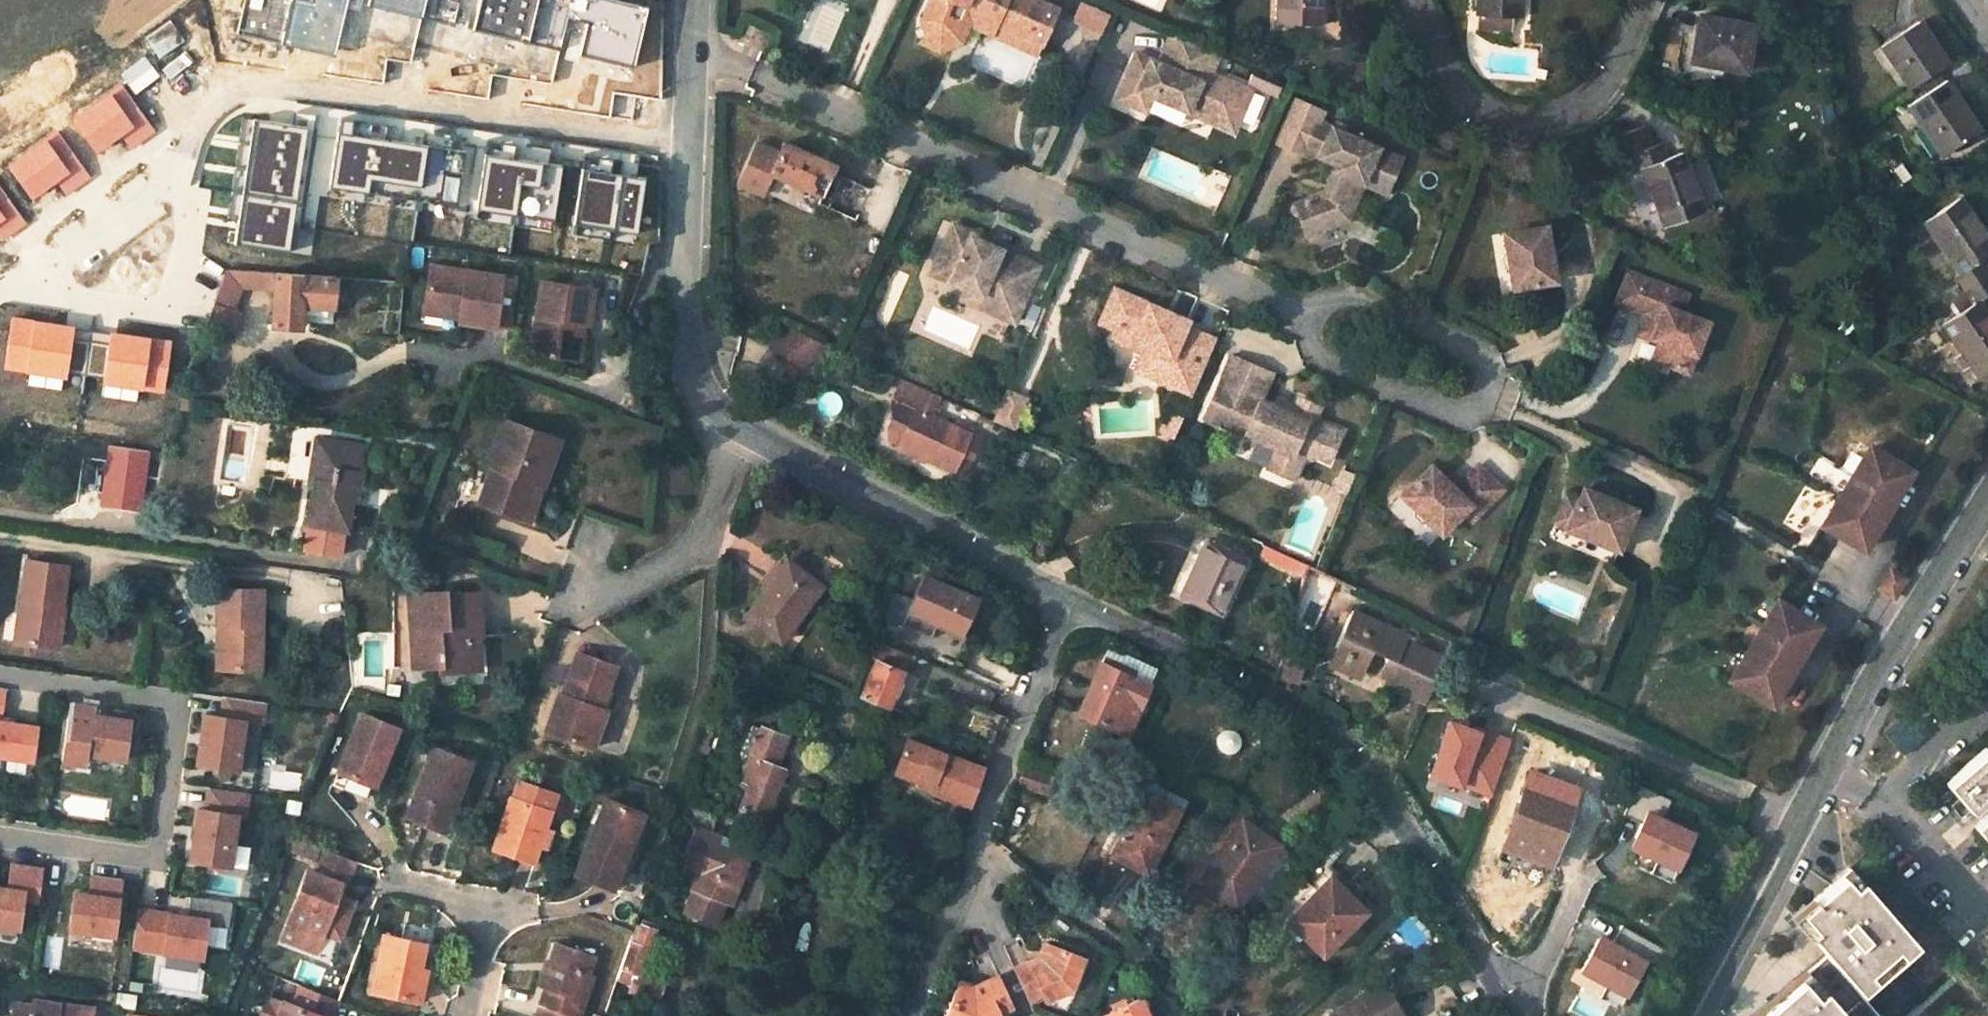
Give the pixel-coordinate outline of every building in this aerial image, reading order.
[(647,6),(621,0),(308,0),(308,3),(297,0),(244,0),(236,33),(331,55),(343,7),(359,10),(361,3),(632,67),(647,6)] [(961,42),(968,24),(972,15),(1004,29),(1017,0),(929,0),(920,19),(926,35),(919,42),(938,51),(961,42)] [(1041,45),(1025,38),(1041,1),(1039,0),(1017,0),(1004,29),(972,15),(968,24),(1037,54),(1041,45)] [(1319,27),(1320,0),(1277,0),(1276,25),(1319,27)] [(1477,18),(1508,20),(1521,21),(1522,0),(1478,0),(1477,18)] [(1025,38),(1041,45),(1057,7),(1041,1),(1025,38)] [(1077,1),(1067,22),(1097,36),(1107,15),(1077,1)] [(1508,20),(1477,18),(1477,31),(1507,32),(1508,20)] [(154,55),(179,38),(166,20),(142,37),(154,55)] [(1909,108),(1942,158),(1979,133),(1937,71),(1948,64),(1920,22),(1883,48),(1919,101),(1909,108)] [(744,24),(737,39),(762,50),(769,34),(744,24)] [(1111,103),(1137,114),(1144,99),(1184,116),(1190,103),(1211,112),(1219,93),(1204,87),(1218,55),(1169,34),(1155,66),(1138,60),(1130,78),(1123,75),(1111,103)] [(1717,88),(1740,89),(1744,41),(1690,36),(1686,80),(1718,82),(1717,88)] [(143,108),(164,93),(131,47),(109,62),(143,108)] [(156,133),(121,83),(71,118),(97,156),(124,137),(132,149),(156,133)] [(305,127),(251,119),(240,194),(293,201),(305,127)] [(1296,208),(1307,235),(1348,218),(1359,192),(1353,189),(1358,181),(1381,192),(1397,155),(1321,122),(1308,152),(1339,165),(1325,196),(1296,208)] [(1624,171),(1648,228),(1687,211),(1662,153),(1647,160),(1640,144),(1631,147),(1623,127),(1596,139),(1605,159),(1609,157),(1617,174),(1624,171)] [(424,144),(335,131),(327,185),(366,191),(368,176),(418,184),(424,144)] [(92,179),(60,133),(9,169),(32,203),(57,185),(66,197),(92,179)] [(830,163),(778,140),(774,150),(751,140),(733,182),(758,193),(767,171),(816,193),(813,201),(851,217),(864,186),(828,169),(830,163)] [(539,163),(485,155),(478,208),(514,214),(518,184),(535,187),(539,163)] [(645,179),(582,169),(573,224),(637,233),(645,179)] [(2,242),(27,226),(0,187),(0,239),(2,242)] [(293,201),(240,194),(232,245),(286,252),(293,201)] [(1978,377),(1987,370),(1987,314),(1979,301),(1987,296),(1987,270),(1981,260),(1987,255),(1987,239),(1959,198),(1924,222),(1960,274),(1953,279),(1972,306),(1942,325),(1978,377)] [(949,222),(928,272),(963,287),(1000,304),(1005,293),(1020,300),(1036,265),(991,245),(989,250),(975,243),(979,235),(949,222)] [(1510,272),(1513,288),(1554,281),(1545,226),(1503,233),(1506,249),(1501,257),(1503,267),(1510,272)] [(504,278),(431,267),(424,305),(461,311),(460,318),(460,322),(496,328),(504,278)] [(334,276),(225,269),(206,320),(226,326),(233,329),(239,311),(232,309),(241,285),(273,287),(271,325),(298,327),(299,320),(300,303),(332,305),(334,276)] [(1653,359),(1688,372),(1706,322),(1680,312),(1687,294),(1628,272),(1617,302),(1646,312),(1637,335),(1660,341),(1653,359)] [(531,352),(573,360),(573,359),(579,324),(584,325),(588,326),(595,290),(542,283),(531,352)] [(1011,320),(1020,300),(1005,293),(1000,304),(963,287),(958,297),(1011,320)] [(1160,381),(1191,394),(1215,339),(1184,325),(1157,314),(1160,308),(1114,288),(1099,323),(1114,329),(1110,339),(1142,352),(1139,359),(1164,370),(1160,381)] [(299,320),(331,322),(332,305),(300,303),(299,320)] [(423,312),(460,318),(461,311),(424,305),(423,312)] [(1160,308),(1157,314),(1184,325),(1187,319),(1160,308)] [(75,327),(13,317),(5,369),(66,379),(75,327)] [(788,355),(798,369),(831,346),(779,322),(768,345),(780,361),(788,355)] [(578,361),(584,325),(579,324),(573,359),(573,360),(578,361)] [(172,341),(110,331),(102,384),(163,394),(172,341)] [(790,376),(798,369),(788,355),(780,361),(790,376)] [(1267,469),(1292,480),(1304,456),(1310,459),(1312,455),(1327,461),(1341,432),(1313,420),(1319,408),(1298,398),(1291,414),(1260,400),(1272,374),(1230,356),(1212,397),(1235,406),(1226,427),(1276,449),(1267,469)] [(1134,370),(1160,381),(1164,370),(1139,359),(1134,370)] [(897,446),(951,472),(952,471),(962,475),(969,459),(960,455),(970,434),(931,415),(940,396),(901,378),(893,396),(914,408),(897,446)] [(1203,417),(1226,427),(1235,406),(1212,397),(1203,417)] [(1158,430),(1172,437),(1180,418),(1170,414),(1165,425),(1161,423),(1158,430)] [(558,439),(502,420),(489,457),(494,459),(479,503),(521,517),(533,481),(542,484),(558,439)] [(376,521),(379,508),(349,503),(358,445),(316,438),(311,466),(316,467),(313,482),(307,521),(344,528),(344,531),(389,538),(391,523),(376,521)] [(150,452),(106,446),(98,506),(142,512),(150,452)] [(1821,524),(1862,548),(1870,533),(1865,530),(1893,482),(1898,485),(1908,471),(1867,446),(1821,524)] [(1430,521),(1441,533),(1462,511),(1471,520),(1502,489),(1478,465),(1454,488),(1431,465),(1402,494),(1413,505),(1413,514),(1420,522),(1430,521)] [(1334,488),(1342,489),(1348,475),(1342,472),(1334,488)] [(1870,533),(1898,485),(1893,482),(1865,530),(1870,533)] [(1551,525),(1613,553),(1631,513),(1610,503),(1597,497),(1581,490),(1575,502),(1563,497),(1551,525)] [(1612,498),(1599,492),(1597,497),(1610,503),(1612,498)] [(344,528),(307,521),(302,552),(340,558),(344,531),(344,528)] [(1177,595),(1218,615),(1244,559),(1201,539),(1177,595)] [(1258,557),(1301,578),(1306,564),(1264,545),(1258,557)] [(66,566),(26,560),(14,640),(57,647),(63,604),(61,603),(66,566)] [(820,586),(785,560),(744,616),(779,641),(820,586)] [(976,598),(925,576),(914,602),(892,591),(884,616),(931,637),(937,625),(960,635),(976,598)] [(261,590),(217,589),(216,625),(217,625),(216,668),(259,670),(261,590)] [(444,592),(407,594),(412,667),(439,665),(439,671),(466,669),(464,638),(479,637),(477,592),(458,593),(459,597),(444,598),(444,592)] [(1775,601),(1729,678),(1770,703),(1779,688),(1773,684),(1801,637),(1807,640),(1816,625),(1775,601)] [(1385,682),(1425,700),(1443,660),(1404,643),(1406,638),(1352,614),(1337,646),(1351,652),(1344,667),(1362,675),(1371,654),(1386,661),(1384,664),(1391,667),(1385,682)] [(481,669),(479,637),(464,638),(466,669),(481,669)] [(1779,688),(1807,640),(1801,637),(1773,684),(1779,688)] [(907,654),(882,644),(860,696),(886,706),(907,654)] [(1330,661),(1344,667),(1351,652),(1337,646),(1330,661)] [(614,665),(577,652),(565,687),(567,688),(565,695),(558,693),(544,731),(591,748),(605,710),(600,708),(614,665)] [(1275,675),(1298,683),(1305,661),(1281,654),(1275,675)] [(1136,670),(1103,655),(1078,712),(1127,735),(1149,685),(1133,678),(1136,670)] [(1378,678),(1385,682),(1391,667),(1384,664),(1378,678)] [(192,706),(215,709),(217,695),(194,693),(192,706)] [(224,696),(221,717),(204,714),(197,764),(238,770),(245,720),(261,722),(264,702),(224,696)] [(84,764),(86,753),(124,759),(130,720),(91,714),(93,707),(69,703),(61,760),(84,764)] [(358,712),(336,772),(372,787),(395,728),(358,712)] [(31,761),(36,727),(0,722),(0,756),(31,761)] [(786,736),(762,726),(761,728),(751,724),(741,754),(750,758),(742,779),(750,782),(741,807),(766,816),(784,768),(775,765),(786,736)] [(969,805),(983,766),(909,735),(895,767),(919,778),(921,774),(934,780),(930,790),(969,805)] [(453,805),(470,764),(433,748),(406,818),(440,833),(451,804),(453,805)] [(1985,748),(1950,779),(1974,807),(1986,797),(1987,799),(1987,751),(1985,748)] [(1052,779),(1024,768),(1018,784),(1046,795),(1052,779)] [(1525,790),(1561,803),(1567,784),(1532,772),(1525,790)] [(511,797),(552,811),(558,793),(517,779),(511,797)] [(208,787),(205,809),(198,808),(190,861),(230,866),(237,814),(244,815),(248,792),(208,787)] [(1505,846),(1548,862),(1568,806),(1561,803),(1525,790),(1505,846)] [(1178,810),(1143,791),(1111,854),(1128,863),(1131,858),(1149,867),(1178,810)] [(535,864),(552,811),(511,797),(493,850),(535,864)] [(605,799),(576,875),(614,890),(629,852),(622,848),(625,838),(627,839),(638,811),(605,799)] [(1689,826),(1637,802),(1618,843),(1669,867),(1689,826)] [(1978,821),(1987,833),(1987,812),(1978,821)] [(1275,843),(1240,819),(1202,874),(1238,897),(1275,843)] [(720,835),(717,841),(713,852),(689,842),(680,862),(699,869),(692,887),(683,911),(722,926),(731,903),(744,868),(736,865),(742,850),(745,844),(720,835)] [(305,871),(285,926),(294,929),(290,942),(315,952),(322,932),(338,938),(349,909),(333,904),(336,893),(339,896),(353,860),(322,849),(312,875),(305,871)] [(1856,992),(1912,942),(1848,868),(1792,917),(1824,954),(1856,992)] [(17,937),(21,908),(37,910),(42,875),(10,871),(7,895),(0,894),(0,935),(17,937)] [(1320,954),(1368,906),(1354,893),(1345,884),(1332,871),(1290,913),(1305,928),(1299,934),(1300,935),(1320,954)] [(1359,889),(1349,880),(1345,884),(1354,893),(1359,889)] [(89,887),(86,906),(71,904),(66,942),(111,948),(119,891),(89,887)] [(352,900),(339,896),(336,893),(333,904),(349,909),(352,900)] [(189,897),(187,916),(137,909),(132,947),(162,951),(162,949),(200,954),(202,941),(204,923),(226,926),(227,926),(230,903),(189,897)] [(1305,928),(1290,913),(1280,924),(1296,939),(1300,935),(1299,934),(1305,928)] [(634,944),(630,942),(617,979),(632,984),(629,992),(655,1000),(661,981),(638,974),(655,924),(643,920),(634,944)] [(204,923),(202,941),(223,945),(226,926),(204,923)] [(285,926),(280,938),(290,942),(294,929),(285,926)] [(1590,929),(1572,969),(1623,991),(1641,951),(1590,929)] [(380,931),(368,989),(402,996),(410,964),(418,967),(422,942),(380,931)] [(544,986),(548,987),(538,1015),(580,1015),(593,976),(589,974),(595,955),(558,942),(551,961),(557,963),(554,972),(549,970),(544,986)] [(1054,997),(1059,986),(1072,990),(1073,990),(1086,958),(1055,947),(1050,958),(1042,962),(1041,960),(1014,971),(1027,1000),(1042,994),(1045,1001),(1054,997)] [(747,961),(729,954),(725,964),(743,971),(747,961)] [(1856,992),(1824,954),(1752,1015),(1877,1015),(1856,992)] [(544,986),(549,970),(554,972),(557,963),(551,961),(547,959),(538,984),(544,986)] [(416,999),(422,968),(418,967),(410,964),(402,996),(416,999)] [(943,1015),(1001,1015),(999,1011),(1011,1006),(998,977),(975,987),(976,987),(967,992),(955,988),(943,1015)] [(1386,991),(1379,981),(1330,1011),(1333,1015),(1402,1015),(1386,991)] [(322,1015),(323,1015),(330,1015),(336,999),(300,985),(291,1005),(282,1001),(277,1015),(322,1015)] [(1054,997),(1072,990),(1059,986),(1054,997)] [(1140,1001),(1111,1014),(1112,1015),(1147,1015),(1140,1001)] [(33,1002),(32,1007),(13,1004),(11,1015),(89,1015),(90,1010),(33,1002)]
